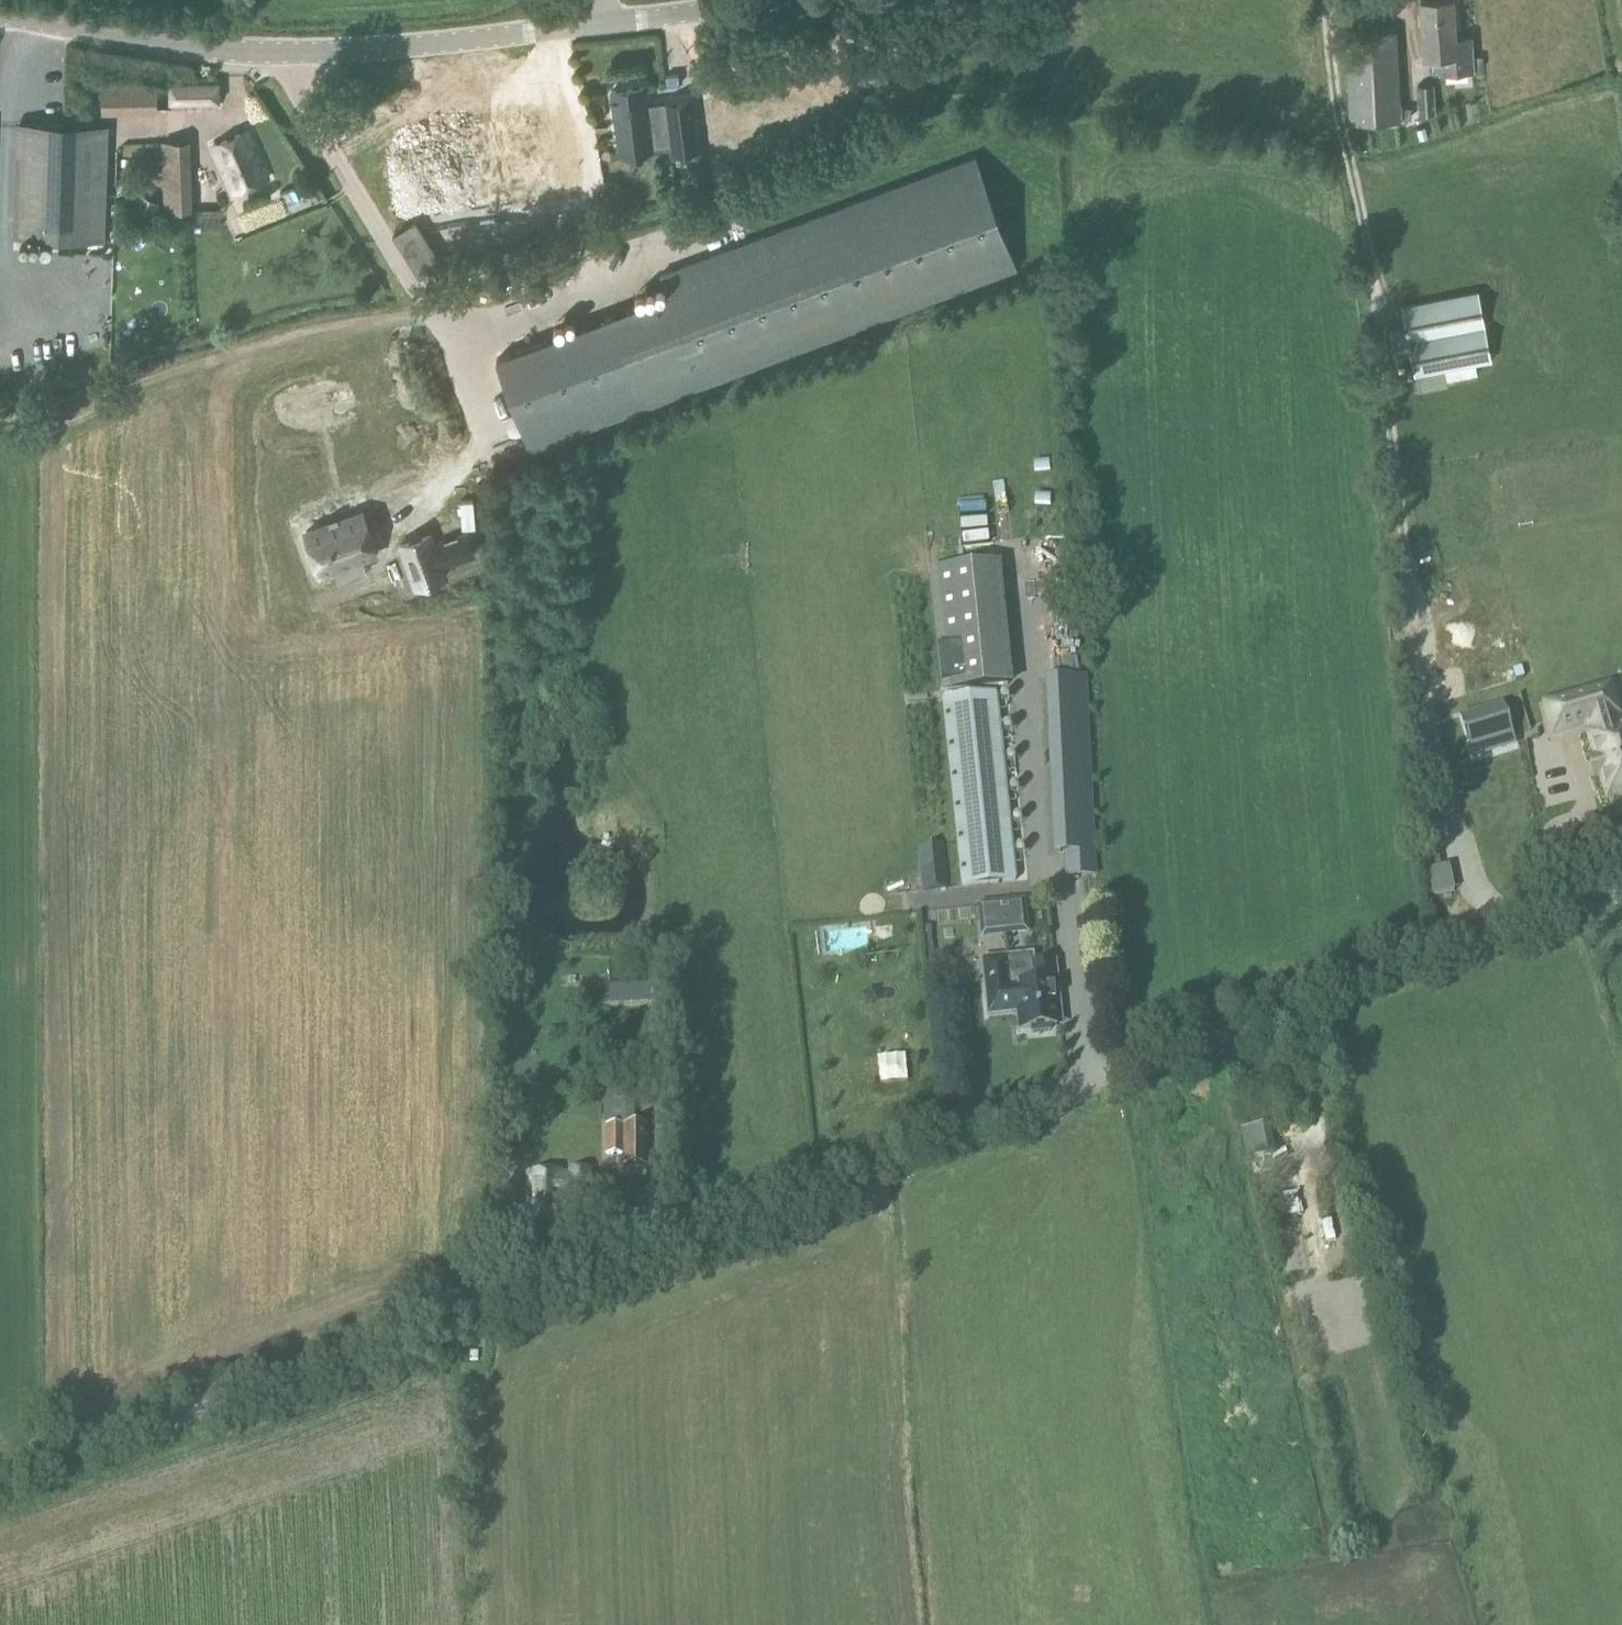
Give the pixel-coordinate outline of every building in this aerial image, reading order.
[(1425,55),(1439,54),(1440,71),(1473,69),(1471,37),(1454,38),(1451,0),(1421,0),(1425,55)] [(1349,120),(1402,117),(1411,117),(1411,106),(1401,106),(1397,29),(1345,31),(1349,120)] [(170,79),(172,107),(217,106),(215,77),(170,79)] [(1434,111),(1432,84),(1417,86),(1418,112),(1434,111)] [(645,86),(611,90),(616,127),(638,124),(641,148),(669,145),(670,153),(700,149),(694,102),(664,106),(664,107),(648,109),(645,86)] [(18,124),(14,235),(23,235),(104,238),(108,127),(63,126),(18,124)] [(247,131),(213,146),(233,192),(267,177),(247,131)] [(498,358),(531,449),(1017,269),(975,157),(661,273),(669,294),(498,358)] [(187,209),(186,158),(164,159),(165,210),(187,209)] [(564,202),(582,213),(587,203),(569,193),(564,202)] [(1412,354),(1415,374),(1491,360),(1479,292),(1403,305),(1407,325),(1391,328),(1396,357),(1412,354)] [(364,507),(312,526),(327,565),(378,546),(364,507)] [(468,531),(437,542),(433,531),(397,544),(414,590),(448,577),(444,566),(476,555),(468,531)] [(995,565),(929,571),(942,692),(1008,685),(995,565)] [(1436,650),(1472,639),(1456,583),(1420,594),(1436,650)] [(1547,705),(1555,733),(1602,720),(1605,731),(1590,735),(1607,792),(1621,788),(1621,791),(1621,726),(1616,727),(1613,717),(1619,715),(1615,702),(1602,706),(1599,692),(1611,689),(1611,687),(1547,705)] [(996,695),(943,700),(962,886),(1016,881),(996,695)] [(1497,711),(1455,723),(1463,751),(1505,739),(1497,711)] [(1095,852),(1091,767),(1090,748),(1060,749),(1049,749),(1050,769),(1054,853),(1064,853),(1095,852)] [(947,890),(942,844),(920,847),(924,892),(947,890)] [(987,950),(1017,944),(1012,921),(982,927),(987,950)] [(1008,957),(983,960),(989,1015),(1014,1012),(1013,1011),(1022,1010),(1024,1029),(1032,1028),(1032,1033),(1050,1031),(1050,1026),(1057,1025),(1056,1009),(1060,1009),(1055,962),(1031,965),(1033,983),(1019,984),(1019,985),(1011,985),(1008,957)] [(647,972),(597,972),(597,1005),(647,1006),(647,972)] [(633,1124),(634,1093),(605,1092),(605,1126),(604,1158),(622,1158),(622,1166),(647,1166),(648,1124),(633,1124)] [(527,1220),(561,1221),(562,1199),(589,1200),(590,1171),(569,1170),(569,1174),(528,1173),(527,1220)] [(1276,1212),(1279,1235),(1298,1233),(1295,1210),(1276,1212)]
